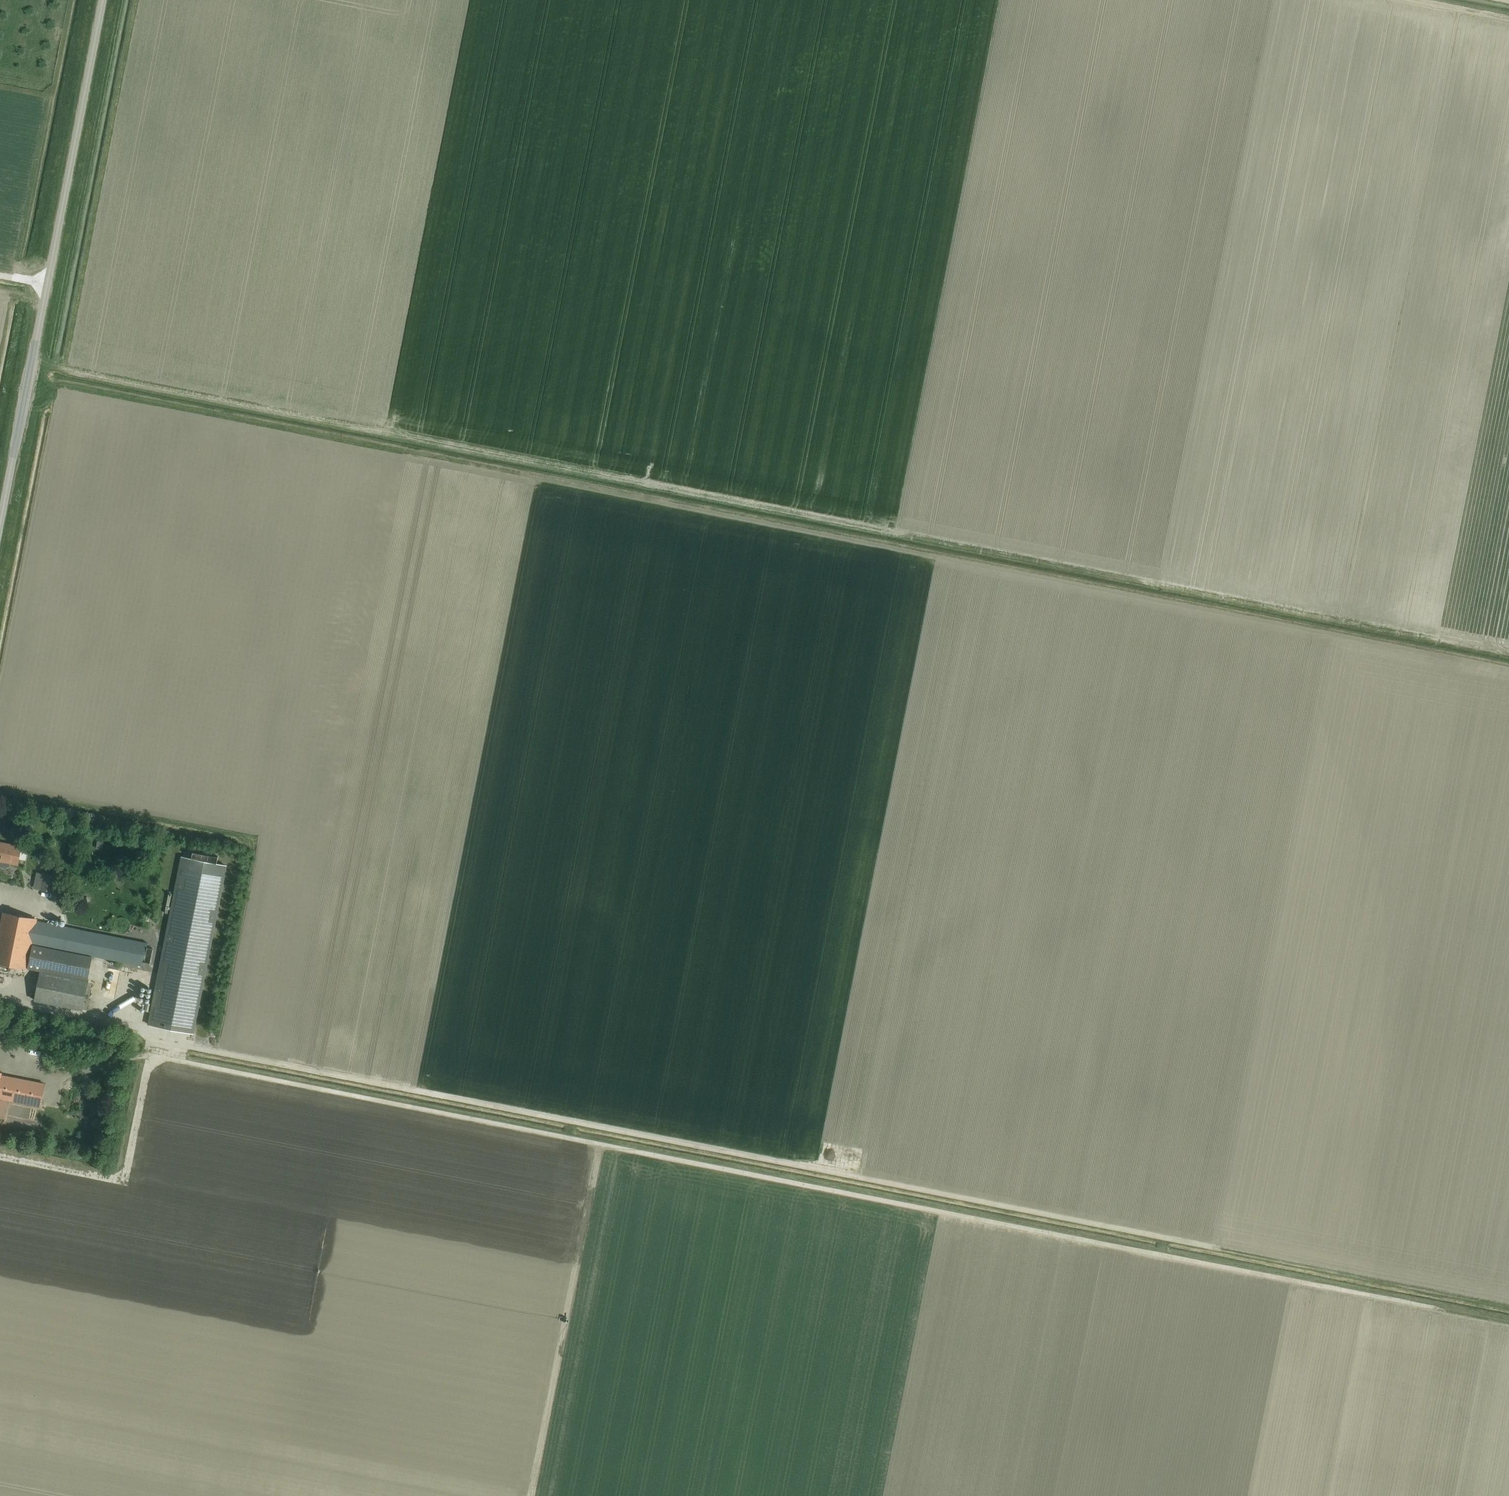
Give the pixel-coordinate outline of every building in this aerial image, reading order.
[(22,847),(0,842),(0,861),(18,865),(22,847)] [(29,857),(31,848),(23,847),(21,855),(29,857)] [(196,1033),(229,866),(216,864),(217,857),(201,853),(199,860),(185,858),(173,920),(172,919),(172,915),(160,913),(158,923),(170,926),(171,922),(173,922),(152,1024),(196,1033)] [(52,892),(55,876),(43,874),(40,890),(52,892)] [(0,927),(0,963),(27,968),(32,944),(93,956),(143,966),(148,943),(81,930),(36,921),(36,919),(3,913),(0,927)] [(88,981),(93,956),(32,944),(27,968),(40,971),(88,981)] [(132,973),(132,975),(138,976),(139,965),(124,964),(124,972),(132,973)] [(88,981),(40,971),(35,1001),(82,1010),(88,981)] [(0,1073),(0,1124),(3,1124),(8,1100),(40,1106),(44,1083),(1,1075),(1,1073),(0,1073)] [(837,1158),(844,1159),(847,1146),(838,1144),(835,1153),(838,1154),(837,1158)]
